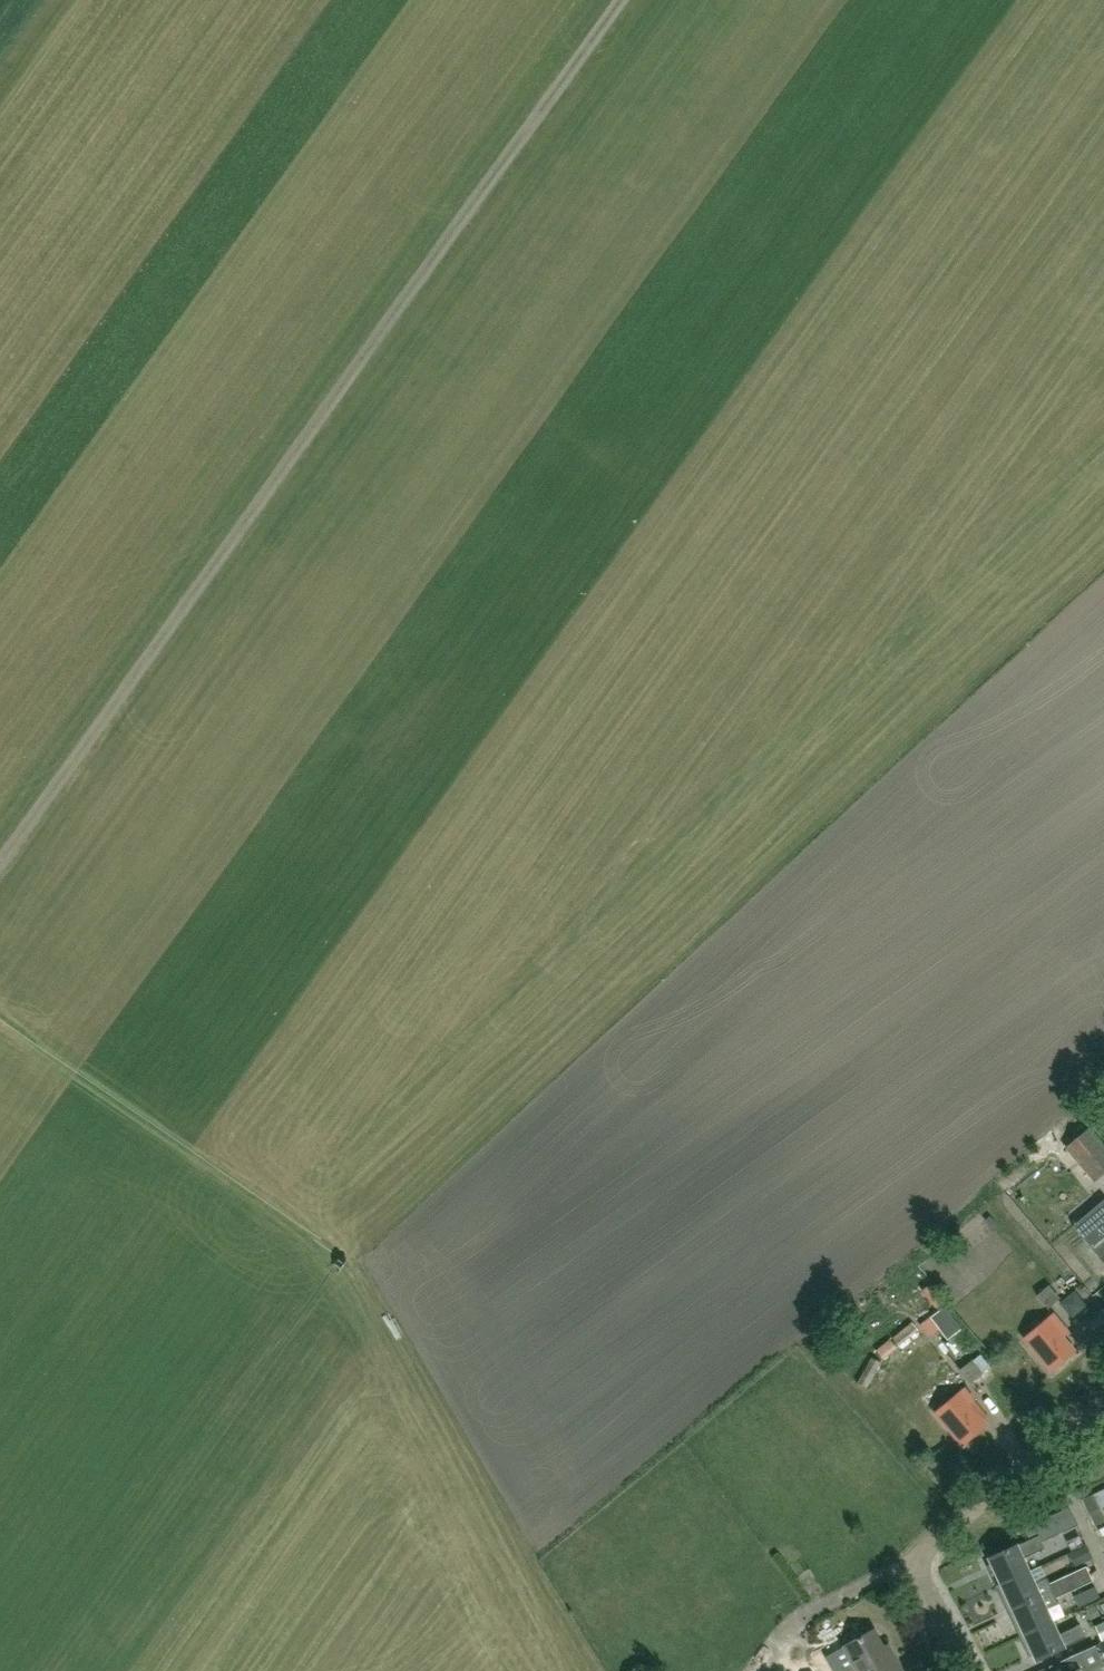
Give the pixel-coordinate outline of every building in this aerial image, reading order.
[(1076,1141),(1091,1159),(1085,1163),(1100,1180),(1103,1176),(1103,1150),(1088,1131),(1076,1141)] [(1096,1254),(1103,1264),(1103,1200),(1073,1227),(1086,1242),(1087,1241),(1097,1253),(1096,1254)] [(935,1305),(944,1300),(933,1282),(925,1288),(935,1305)] [(1059,1300),(1048,1287),(1037,1296),(1048,1309),(1059,1300)] [(930,1319),(947,1341),(962,1329),(944,1307),(930,1319)] [(1024,1339),(1051,1372),(1074,1352),(1062,1338),(1068,1333),(1053,1315),(1024,1339)] [(911,1323),(893,1338),(899,1346),(918,1331),(911,1323)] [(971,1384),(982,1375),(971,1361),(960,1371),(971,1384)] [(962,1445),(985,1425),(967,1405),(973,1400),(963,1388),(934,1413),(962,1445)] [(1089,1518),(1095,1530),(1103,1525),(1103,1522),(1099,1513),(1103,1511),(1103,1492),(1082,1503),(1089,1518)] [(1038,1523),(1046,1539),(1076,1524),(1069,1508),(1038,1523)] [(1039,1537),(989,1560),(1000,1586),(1029,1572),(1023,1560),(1045,1550),(1039,1537)] [(1086,1569),(1068,1577),(1071,1584),(1074,1591),(1093,1582),(1089,1575),(1086,1569)] [(1029,1572),(1000,1586),(996,1587),(1004,1603),(1008,1601),(1013,1611),(1054,1592),(1071,1584),(1068,1577),(1050,1585),(1048,1580),(1035,1585),(1029,1572)] [(1072,1612),(1100,1599),(1094,1587),(1067,1600),(1072,1612)] [(1059,1605),(1054,1592),(1013,1611),(1017,1622),(1013,1624),(1020,1638),(1053,1623),(1047,1611),(1059,1605)] [(1103,1612),(1103,1598),(1090,1608),(1097,1617),(1103,1612)] [(1103,1640),(1103,1622),(1094,1627),(1101,1641),(1103,1640)] [(1059,1636),(1053,1623),(1020,1638),(1027,1653),(1031,1651),(1036,1662),(1087,1639),(1081,1626),(1059,1636)] [(891,1654),(887,1657),(873,1631),(843,1647),(856,1670),(900,1670),(891,1654)] [(1103,1668),(1103,1664),(1096,1647),(1050,1668),(1051,1670),(1097,1670),(1103,1668)]
